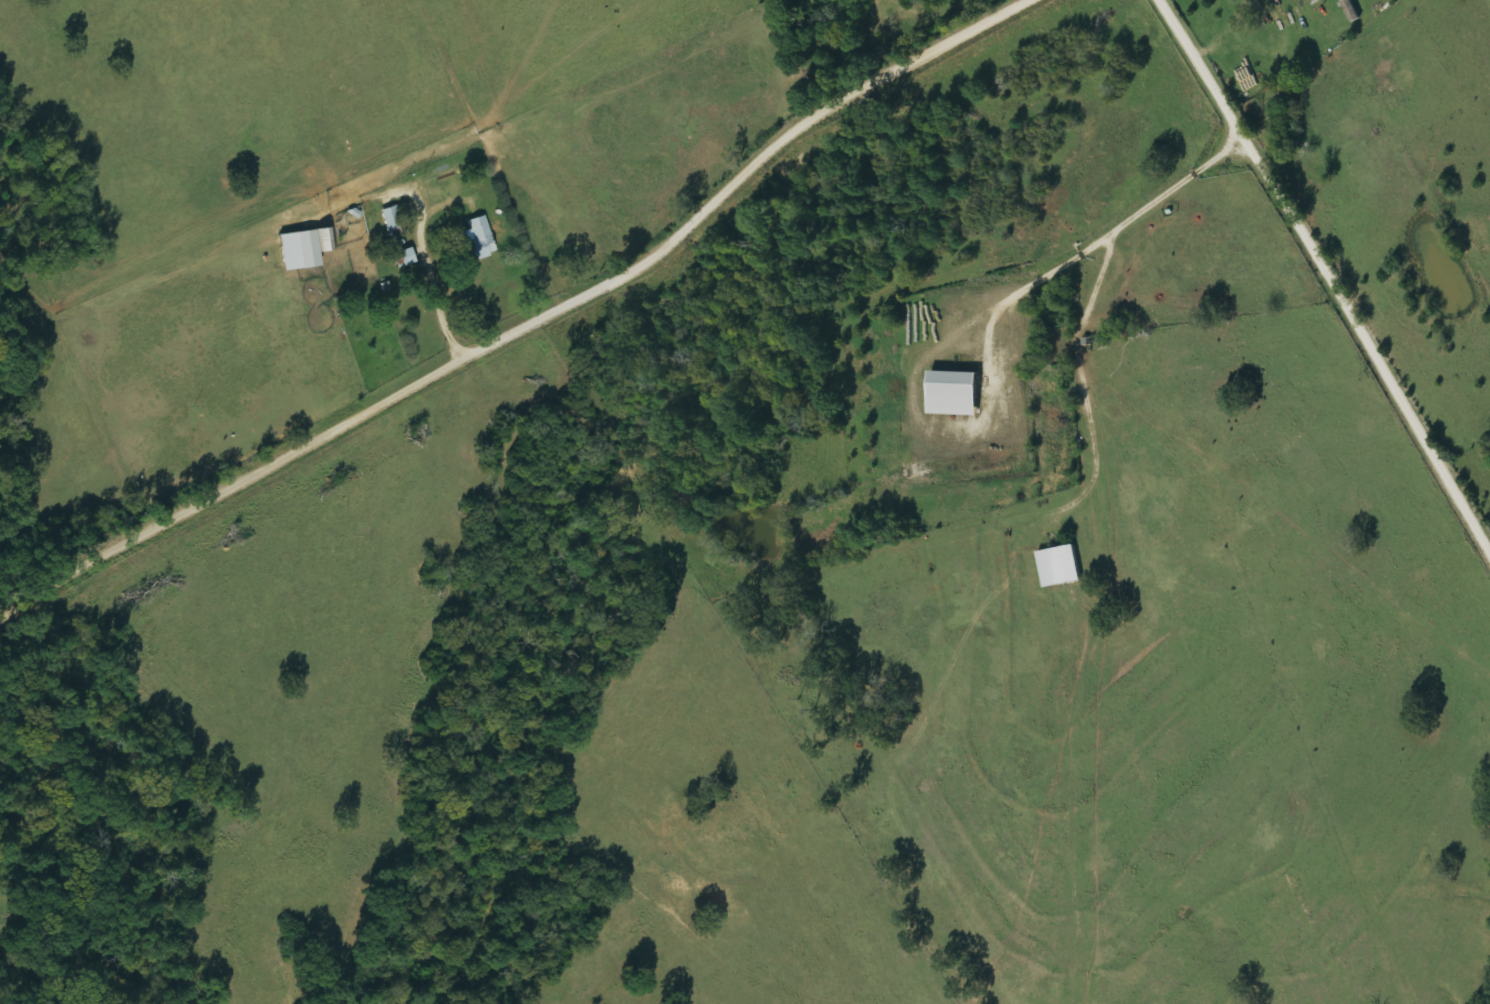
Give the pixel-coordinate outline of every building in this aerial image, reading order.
[(1351,23),(1360,19),(1352,0),(1341,0),(1351,23)] [(390,241),(407,236),(398,206),(381,211),(390,241)] [(467,221),(470,230),(459,234),(467,262),(496,254),(485,216),(467,221)] [(319,267),(317,253),(335,251),(332,228),(278,234),(282,271),(319,267)] [(395,269),(415,263),(410,248),(391,254),(395,269)] [(928,414),(976,416),(977,373),(929,371),(928,414)] [(1081,581),(1074,545),(1037,552),(1044,588),(1081,581)]
